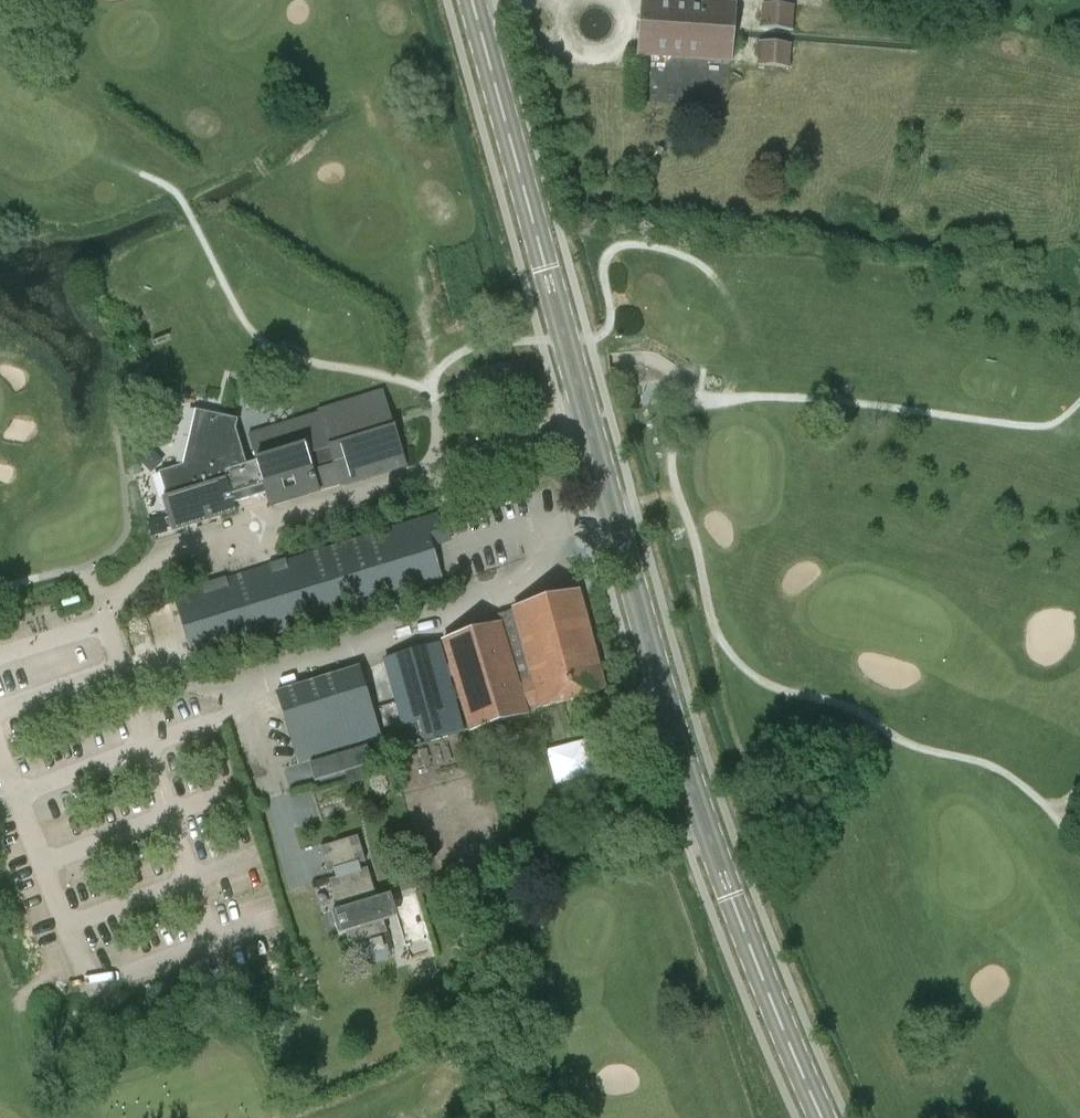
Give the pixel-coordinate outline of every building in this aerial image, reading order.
[(639,54),(731,60),(734,4),(672,0),(643,0),(639,54)] [(763,4),(761,28),(792,30),(794,6),(763,4)] [(760,41),(758,65),(788,68),(791,44),(760,41)] [(337,479),(340,486),(405,466),(383,395),(248,436),(256,462),(245,465),(234,430),(237,420),(201,412),(189,463),(163,471),(171,496),(161,499),(171,531),(234,512),(232,504),(265,494),(269,508),(318,493),(316,486),(337,479)] [(431,546),(450,540),(441,513),(175,597),(194,659),(443,584),(431,546)] [(530,715),(528,707),(535,705),(536,708),(606,689),(580,592),(497,614),(500,623),(441,641),(469,733),(530,715)] [(428,743),(464,733),(439,642),(383,658),(402,725),(421,720),(428,743)] [(298,766),(383,739),(359,666),(276,692),(298,766)] [(315,781),(345,772),(373,763),(368,746),(310,764),(315,781)] [(376,898),(367,868),(360,870),(358,863),(365,861),(357,836),(320,847),(328,873),(334,871),(337,877),(330,880),(339,910),(332,912),(339,935),(346,933),(349,943),(387,932),(383,921),(397,917),(390,894),(376,898)]
